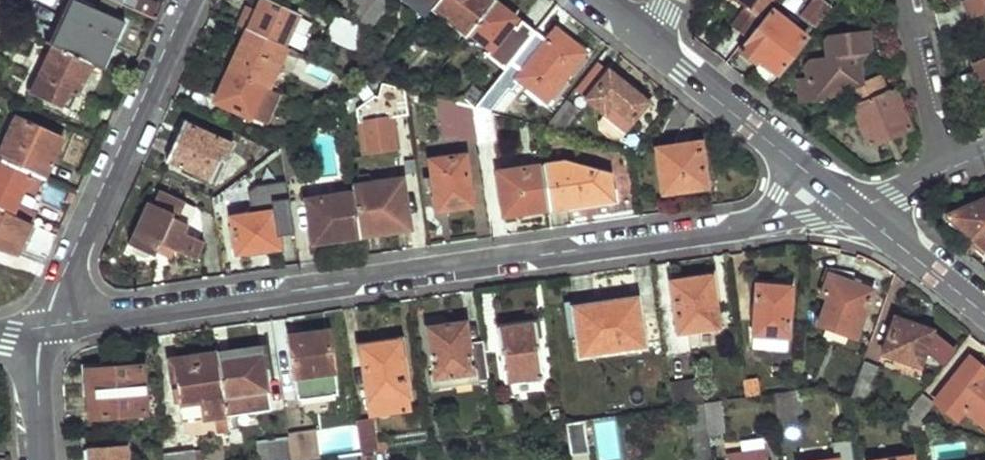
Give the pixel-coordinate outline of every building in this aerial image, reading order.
[(122,22),(76,0),(70,0),(50,44),(52,45),(90,63),(101,68),(122,22)] [(263,0),(261,0),(247,30),(283,46),(297,16),(263,0)] [(352,1),(356,20),(372,0),(352,0),(352,1)] [(386,0),(372,0),(356,20),(367,30),(388,2),(386,0)] [(431,0),(398,0),(422,19),(432,7),(435,3),(431,0)] [(492,0),(437,0),(435,3),(432,7),(466,35),(471,30),(494,1),(492,0)] [(771,0),(741,0),(746,3),(762,14),(771,0)] [(831,7),(822,0),(813,0),(802,14),(816,26),(831,7)] [(964,0),(972,19),(984,13),(984,0),(965,0),(964,0)] [(513,18),(494,1),(471,30),(489,45),(484,52),(505,68),(535,29),(522,19),(519,22),(516,26),(510,21),(513,18)] [(763,15),(762,14),(746,3),(730,26),(745,38),(763,15)] [(779,72),(805,38),(773,10),(741,50),(762,68),(767,64),(779,72)] [(364,56),(357,26),(335,15),(326,37),(364,56)] [(519,22),(513,18),(510,21),(516,26),(519,22)] [(556,27),(514,78),(547,104),(589,53),(556,27)] [(283,46),(247,30),(229,70),(264,86),(267,88),(286,47),(283,46)] [(872,50),(869,32),(834,33),(828,40),(831,56),(816,58),(810,67),(811,79),(813,100),(834,98),(844,86),(849,89),(855,106),(884,94),(880,77),(860,85),(861,78),(854,72),(872,50)] [(29,90),(68,109),(90,63),(52,45),(40,73),(37,71),(29,90)] [(975,64),(984,88),(984,59),(975,64)] [(610,71),(597,62),(576,91),(587,99),(626,130),(647,102),(610,71)] [(229,70),(215,101),(249,118),(257,101),(264,86),(229,70)] [(510,89),(496,78),(473,108),(490,112),(493,113),(510,89)] [(813,100),(811,79),(801,80),(803,101),(813,100)] [(354,109),(362,155),(397,150),(392,118),(408,115),(404,89),(381,83),(378,97),(374,96),(354,109)] [(265,105),(273,90),(267,88),(264,86),(257,101),(265,105)] [(911,128),(895,89),(884,94),(855,106),(870,145),(911,128)] [(284,95),(273,90),(265,105),(276,111),(284,95)] [(456,103),(438,99),(443,138),(460,135),(461,141),(477,138),(473,108),(456,103)] [(583,111),(569,101),(550,128),(568,133),(583,111)] [(478,142),(493,139),(490,112),(473,108),(477,138),(478,142)] [(63,139),(17,117),(0,154),(0,158),(33,174),(44,179),(63,139)] [(233,144),(184,122),(167,160),(211,180),(220,160),(224,163),(233,144)] [(287,177),(302,175),(297,135),(282,146),(287,177)] [(705,186),(699,145),(656,151),(661,192),(705,186)] [(472,205),(465,156),(430,161),(437,210),(472,205)] [(33,174),(0,158),(0,208),(19,217),(31,223),(35,212),(18,204),(33,174)] [(563,164),(543,166),(550,209),(585,204),(585,200),(612,198),(609,174),(563,164)] [(550,209),(543,166),(499,173),(504,215),(550,209)] [(409,228),(402,179),(352,186),(353,194),(360,236),(409,228)] [(248,190),(250,213),(274,210),(277,235),(295,232),(287,181),(257,184),(248,190)] [(984,222),(984,181),(980,183),(984,196),(956,209),(952,211),(949,214),(950,219),(955,223),(972,238),(984,222)] [(193,208),(155,191),(130,245),(158,260),(165,246),(193,260),(201,244),(179,234),(193,208)] [(313,242),(360,236),(353,194),(307,202),(313,242)] [(19,217),(0,208),(0,251),(16,255),(22,241),(9,236),(19,217)] [(277,235),(274,210),(250,213),(230,216),(235,254),(279,247),(277,235)] [(972,238),(984,249),(984,222),(972,238)] [(856,334),(873,287),(827,270),(819,292),(826,295),(817,321),(856,334)] [(719,327),(710,277),(670,282),(678,334),(719,327)] [(788,335),(790,285),(756,283),(755,334),(788,335)] [(644,348),(637,297),(571,307),(579,357),(644,348)] [(917,363),(931,329),(895,315),(882,350),(917,363)] [(488,380),(482,340),(468,342),(465,322),(427,327),(434,378),(450,376),(452,385),(488,380)] [(543,377),(534,322),(495,328),(504,383),(543,377)] [(336,393),(329,331),(289,335),(297,398),(336,393)] [(407,409),(399,341),(360,346),(368,412),(388,410),(388,412),(407,409)] [(269,410),(259,345),(216,352),(227,430),(237,428),(235,414),(269,410)] [(227,430),(216,352),(176,358),(182,423),(216,417),(218,432),(227,430)] [(969,357),(934,398),(956,415),(964,406),(984,425),(984,371),(969,357)] [(863,402),(876,366),(862,361),(850,397),(863,402)] [(761,395),(755,364),(742,366),(747,397),(761,395)] [(145,414),(141,366),(90,370),(93,395),(87,396),(89,418),(145,414)] [(702,403),(699,377),(670,382),(674,407),(688,405),(702,403)] [(798,389),(789,391),(775,393),(779,423),(792,420),(792,412),(801,411),(798,389)] [(916,420),(932,400),(921,390),(900,414),(902,415),(916,420)] [(720,401),(704,403),(708,433),(724,431),(720,401)] [(688,405),(696,459),(712,458),(704,403),(702,403),(688,405)] [(902,415),(899,428),(922,434),(920,421),(916,420),(902,415)] [(387,448),(386,444),(376,445),(372,419),(355,421),(360,452),(383,449),(387,448)] [(589,453),(585,420),(565,423),(570,456),(589,453)] [(315,429),(286,432),(287,437),(290,459),(308,459),(320,458),(315,429)] [(287,437),(256,442),(259,459),(290,459),(287,437)] [(836,445),(809,449),(811,459),(838,459),(836,445)] [(127,447),(87,450),(88,459),(129,459),(127,447)] [(338,459),(384,459),(383,449),(360,452),(355,453),(338,456),(338,459)] [(195,450),(164,454),(165,459),(196,459),(195,450)] [(766,450),(726,456),(726,459),(768,459),(766,450)]
